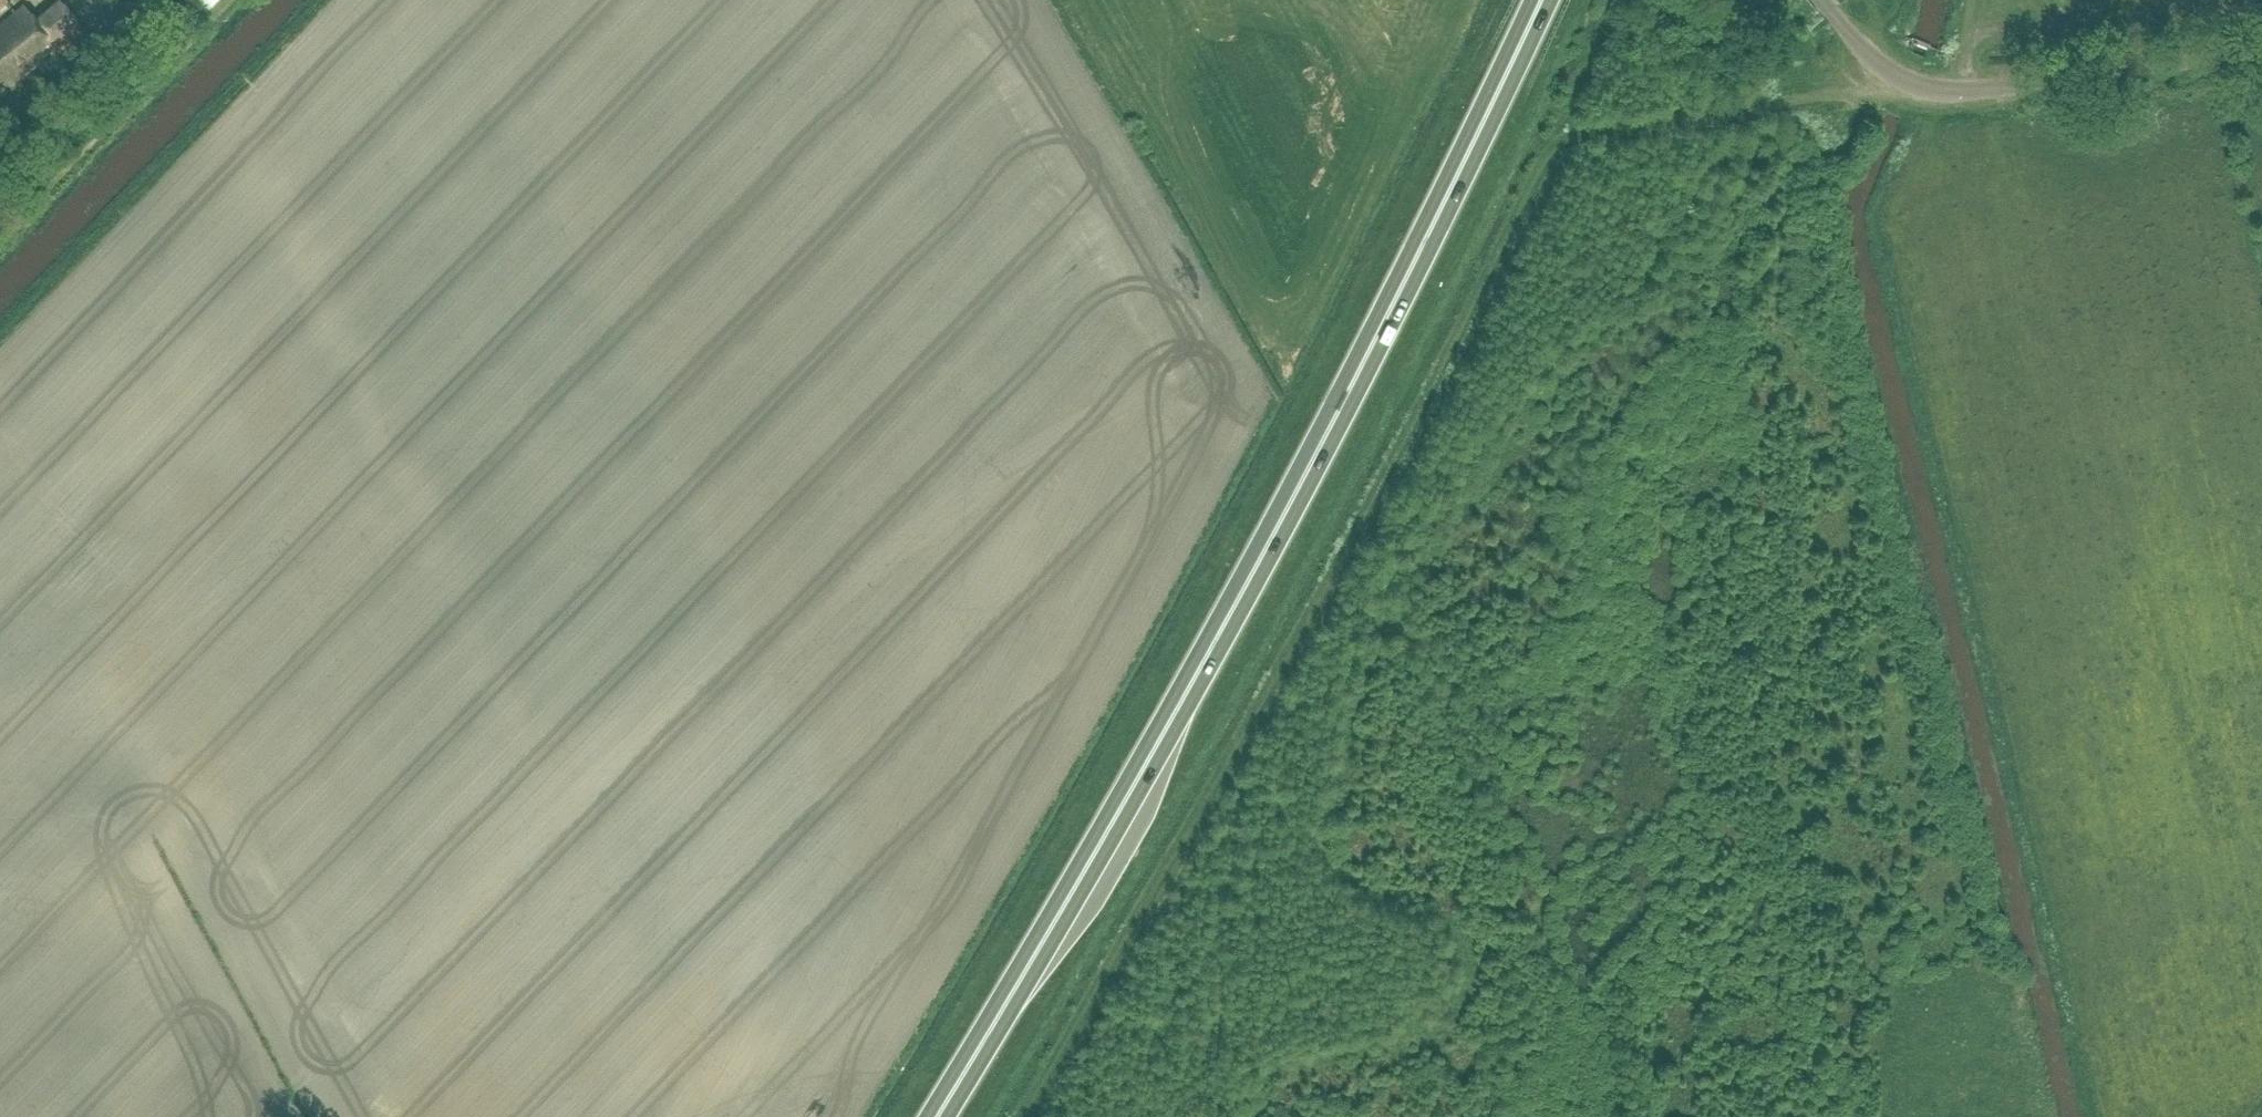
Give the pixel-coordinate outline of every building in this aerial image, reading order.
[(1,74),(9,84),(56,45),(63,54),(87,36),(60,0),(59,0),(34,19),(24,7),(0,27),(0,74),(1,74)] [(8,3),(7,0),(0,0),(0,9),(8,3)]
